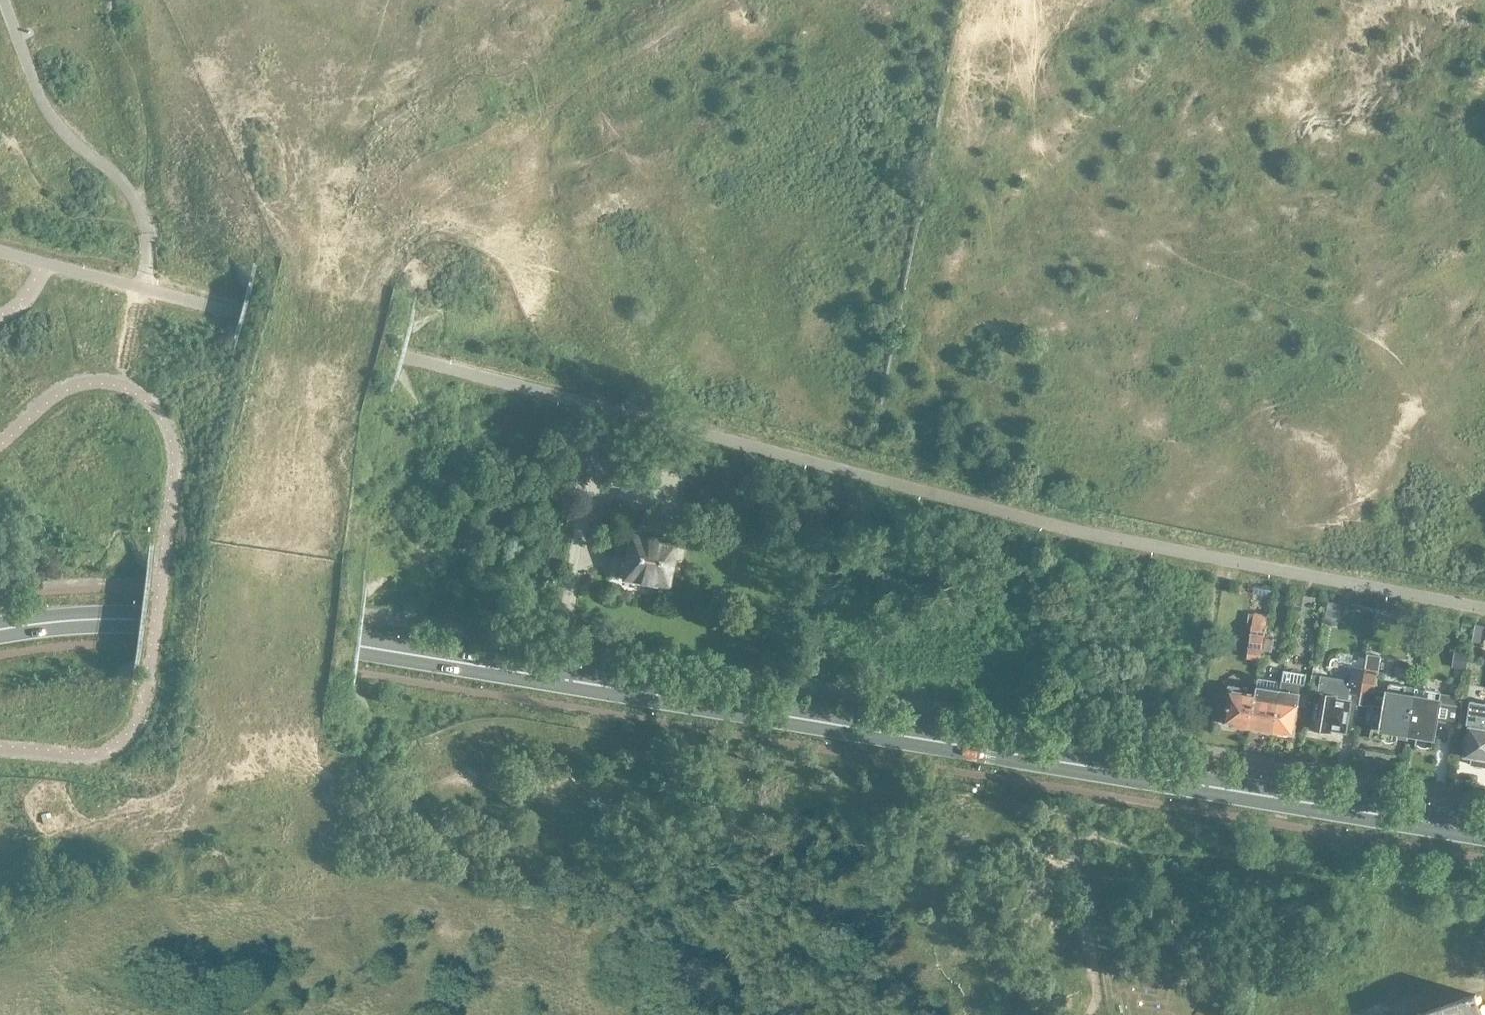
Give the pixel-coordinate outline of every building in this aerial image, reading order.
[(630,534),(626,557),(616,555),(613,572),(623,574),(622,579),(668,587),(676,541),(644,536),(645,528),(633,526),(631,534),(630,534)] [(1264,637),(1267,620),(1268,613),(1249,611),(1247,624),(1252,625),(1247,658),(1261,660),(1262,652),(1264,637)] [(1455,651),(1452,667),(1466,669),(1469,654),(1455,651)] [(1362,694),(1366,669),(1352,667),(1350,682),(1345,682),(1341,682),(1339,684),(1337,687),(1337,682),(1334,678),(1329,676),(1325,677),(1321,679),(1319,684),(1318,693),(1308,692),(1308,694),(1307,701),(1316,703),(1312,728),(1330,731),(1331,729),(1345,732),(1351,701),(1348,700),(1349,692),(1362,694)] [(1378,671),(1366,669),(1362,694),(1374,697),(1378,671)] [(1284,672),(1274,732),(1293,735),(1298,704),(1306,705),(1308,694),(1303,694),(1306,676),(1284,672)] [(1406,736),(1414,689),(1388,685),(1386,701),(1370,698),(1366,722),(1372,723),(1370,737),(1382,739),(1382,740),(1383,740),(1394,742),(1397,735),(1406,736)] [(1257,687),(1255,695),(1255,696),(1250,728),(1274,732),(1280,691),(1257,687)] [(1439,703),(1439,700),(1441,693),(1414,689),(1406,736),(1416,738),(1416,744),(1418,746),(1428,748),(1432,747),(1433,741),(1437,721),(1459,724),(1461,706),(1439,703)] [(1250,728),(1255,696),(1255,695),(1245,694),(1245,698),(1233,696),(1230,713),(1226,712),(1224,723),(1250,728)] [(1471,701),(1467,723),(1471,724),(1466,755),(1473,756),(1472,764),(1484,767),(1484,703),(1471,701)] [(1482,1004),(1480,1005),(1476,993),(1415,1014),(1416,1014),(1484,1014),(1484,1011),(1482,1004)]
